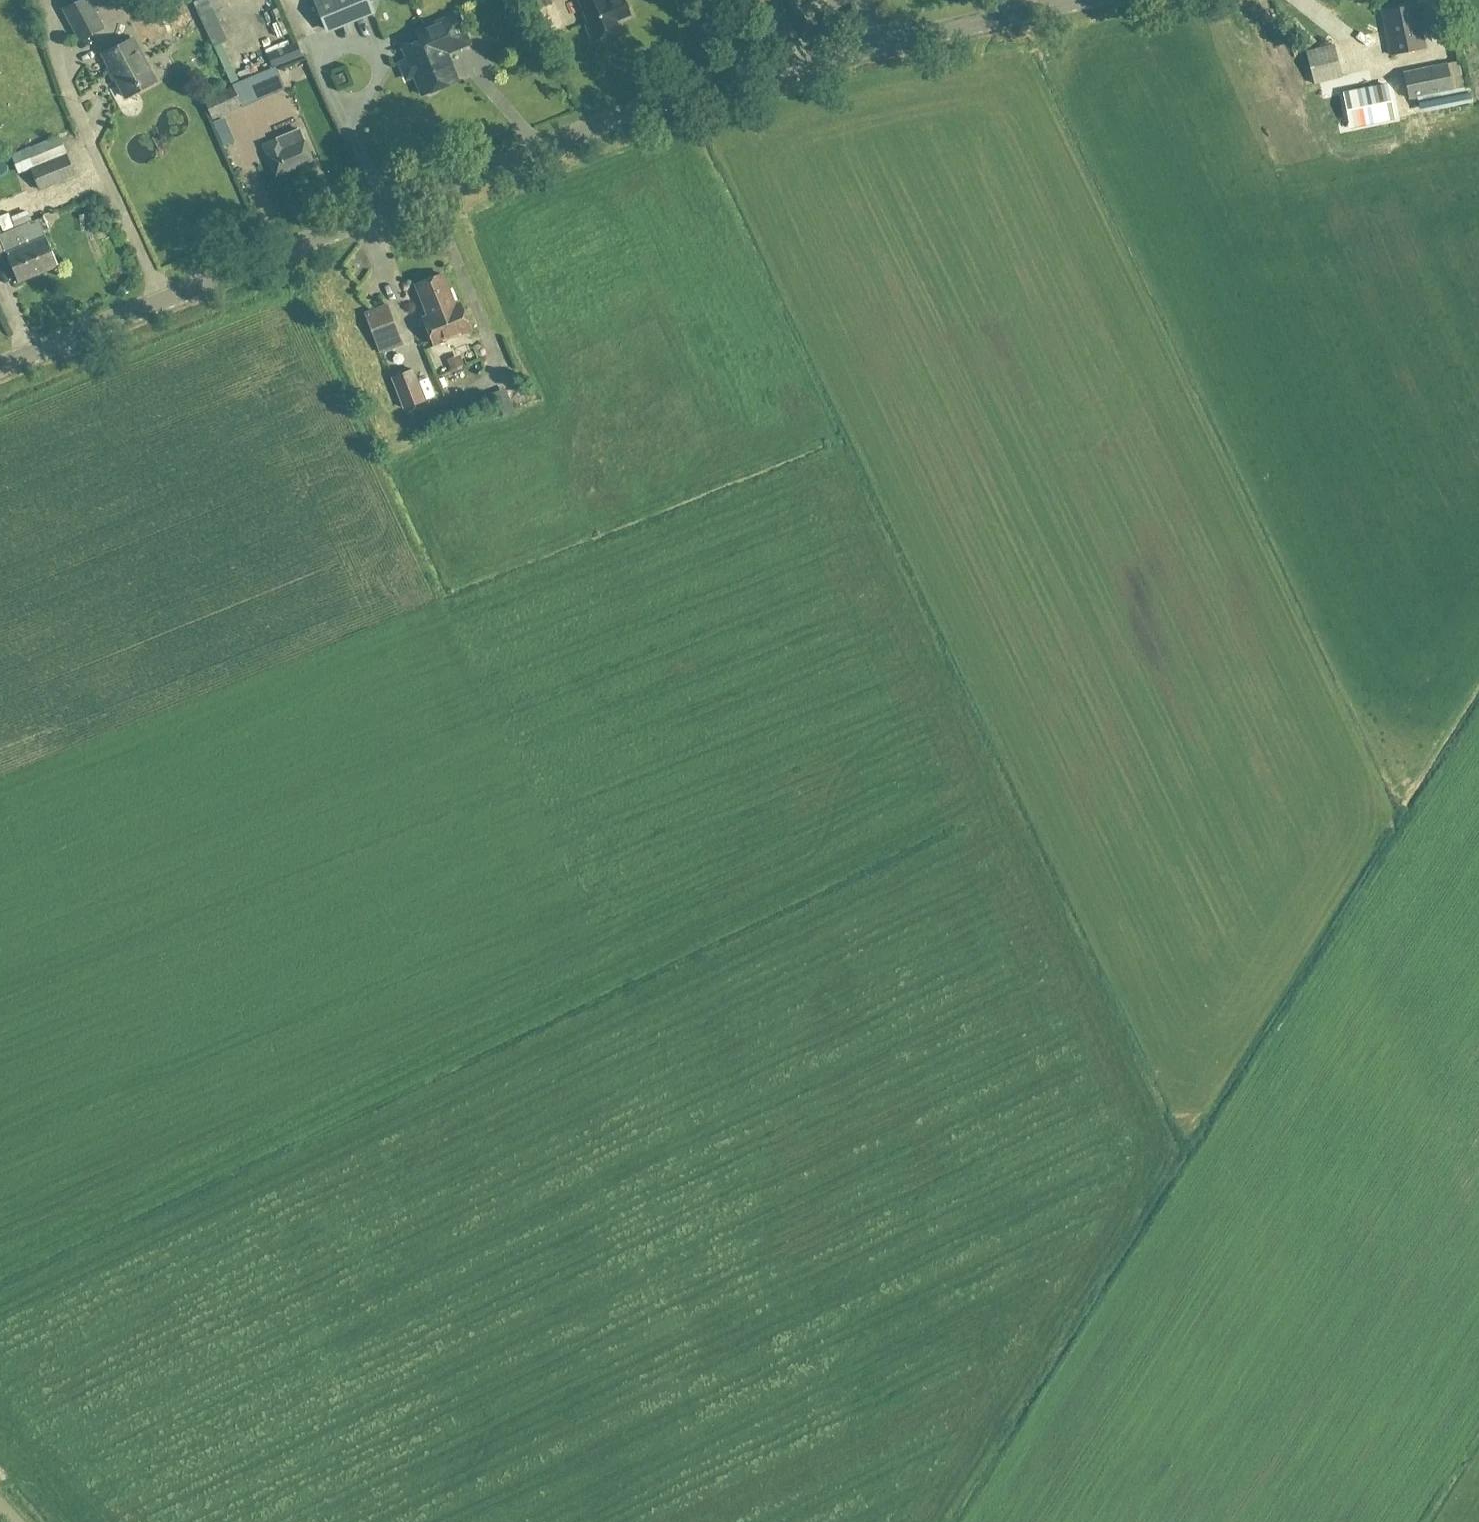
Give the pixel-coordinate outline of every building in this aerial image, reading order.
[(80,40),(106,27),(92,0),(79,0),(63,8),(80,40)] [(374,11),(370,0),(314,0),(326,30),(374,11)] [(619,29),(608,0),(581,0),(590,24),(586,26),(591,37),(594,35),(595,38),(619,29)] [(1423,20),(1420,3),(1382,10),(1390,52),(1424,46),(1419,20),(1423,20)] [(458,80),(447,52),(470,43),(457,13),(417,30),(421,41),(403,48),(408,59),(400,63),(407,78),(414,75),(422,94),(426,93),(430,94),(437,91),(439,87),(458,80)] [(125,97),(156,81),(134,38),(104,54),(125,97)] [(1306,50),(1315,84),(1344,76),(1335,42),(1306,50)] [(1454,89),(1465,87),(1460,60),(1448,62),(1403,71),(1409,99),(1454,89)] [(279,70),(262,78),(260,73),(203,98),(213,119),(243,106),(244,107),(270,95),(270,94),(274,92),(276,97),(288,92),(279,70)] [(339,83),(346,80),(343,73),(336,76),(339,83)] [(288,114),(303,109),(298,94),(283,99),(288,114)] [(277,175),(313,161),(301,130),(278,138),(279,140),(265,145),(277,175)] [(75,175),(67,154),(68,153),(61,135),(12,154),(19,173),(32,168),(41,189),(75,175)] [(19,281),(58,265),(40,218),(0,234),(19,281)] [(459,301),(454,303),(442,274),(417,284),(428,314),(422,316),(434,346),(471,332),(459,301)] [(379,345),(401,336),(389,304),(367,312),(379,345)] [(428,399),(426,400),(414,367),(392,376),(404,408),(412,429),(436,420),(428,399)]
